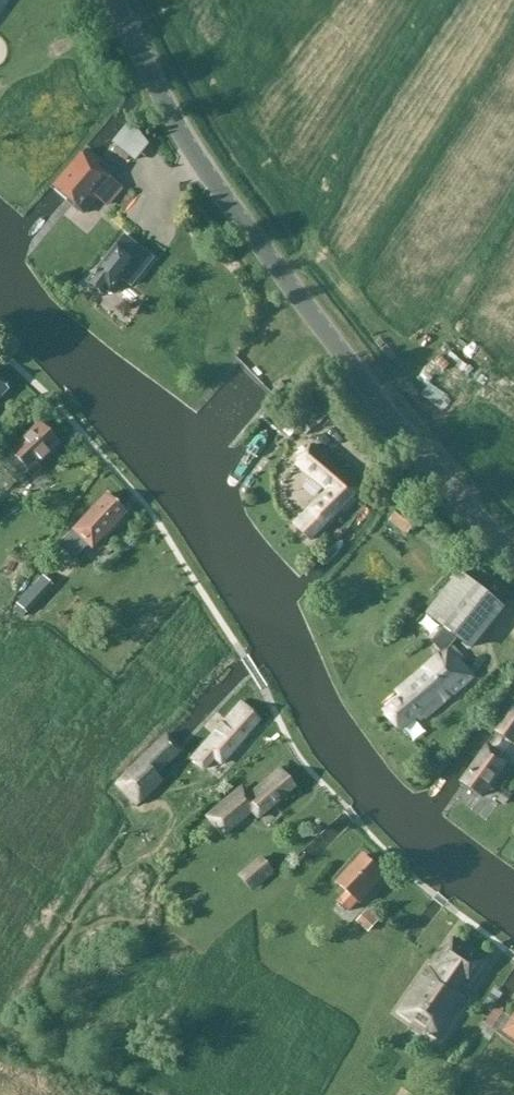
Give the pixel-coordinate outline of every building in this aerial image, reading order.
[(51,191),(62,199),(96,158),(86,150),(51,191)] [(102,163),(96,158),(62,199),(84,216),(98,202),(112,212),(126,194),(97,169),(102,163)] [(87,288),(102,299),(105,295),(109,297),(121,281),(132,289),(153,261),(124,239),(87,288)] [(288,389),(282,382),(274,388),(279,395),(288,389)] [(440,407),(448,395),(425,382),(418,394),(440,407)] [(4,457),(0,461),(0,468),(13,484),(25,475),(29,480),(39,472),(34,467),(58,448),(41,427),(16,447),(14,444),(2,454),(4,457)] [(313,548),(328,531),(364,491),(316,447),(299,466),(329,494),(295,531),(313,548)] [(71,530),(72,532),(59,545),(50,554),(66,569),(74,560),(88,548),(90,550),(126,515),(107,496),(71,530)] [(422,520),(404,507),(390,524),(407,537),(422,520)] [(402,699),(385,714),(401,732),(422,715),(426,720),(473,678),(449,651),(458,640),(470,649),(504,607),(461,574),(428,615),(444,629),(433,643),(443,655),(397,695),(402,699)] [(213,759),(220,765),(259,722),(241,706),(192,761),(202,771),(213,759)] [(510,717),(496,735),(513,746),(513,719),(510,717)] [(163,785),(157,779),(183,754),(179,749),(166,735),(114,784),(138,808),(163,785)] [(466,786),(485,798),(509,762),(490,749),(466,786)] [(280,770),(250,796),(242,786),(204,817),(209,824),(220,838),(222,837),(224,839),(252,814),(258,820),(295,788),(280,770)] [(339,885),(347,891),(337,902),(351,915),(386,877),(365,857),(339,885)] [(252,894),(274,875),(259,858),(237,877),(252,894)] [(363,929),(375,920),(365,906),(353,915),(363,929)] [(431,970),(401,1013),(442,1040),(469,1001),(463,997),(486,962),(454,940),(433,971),(431,970)]
